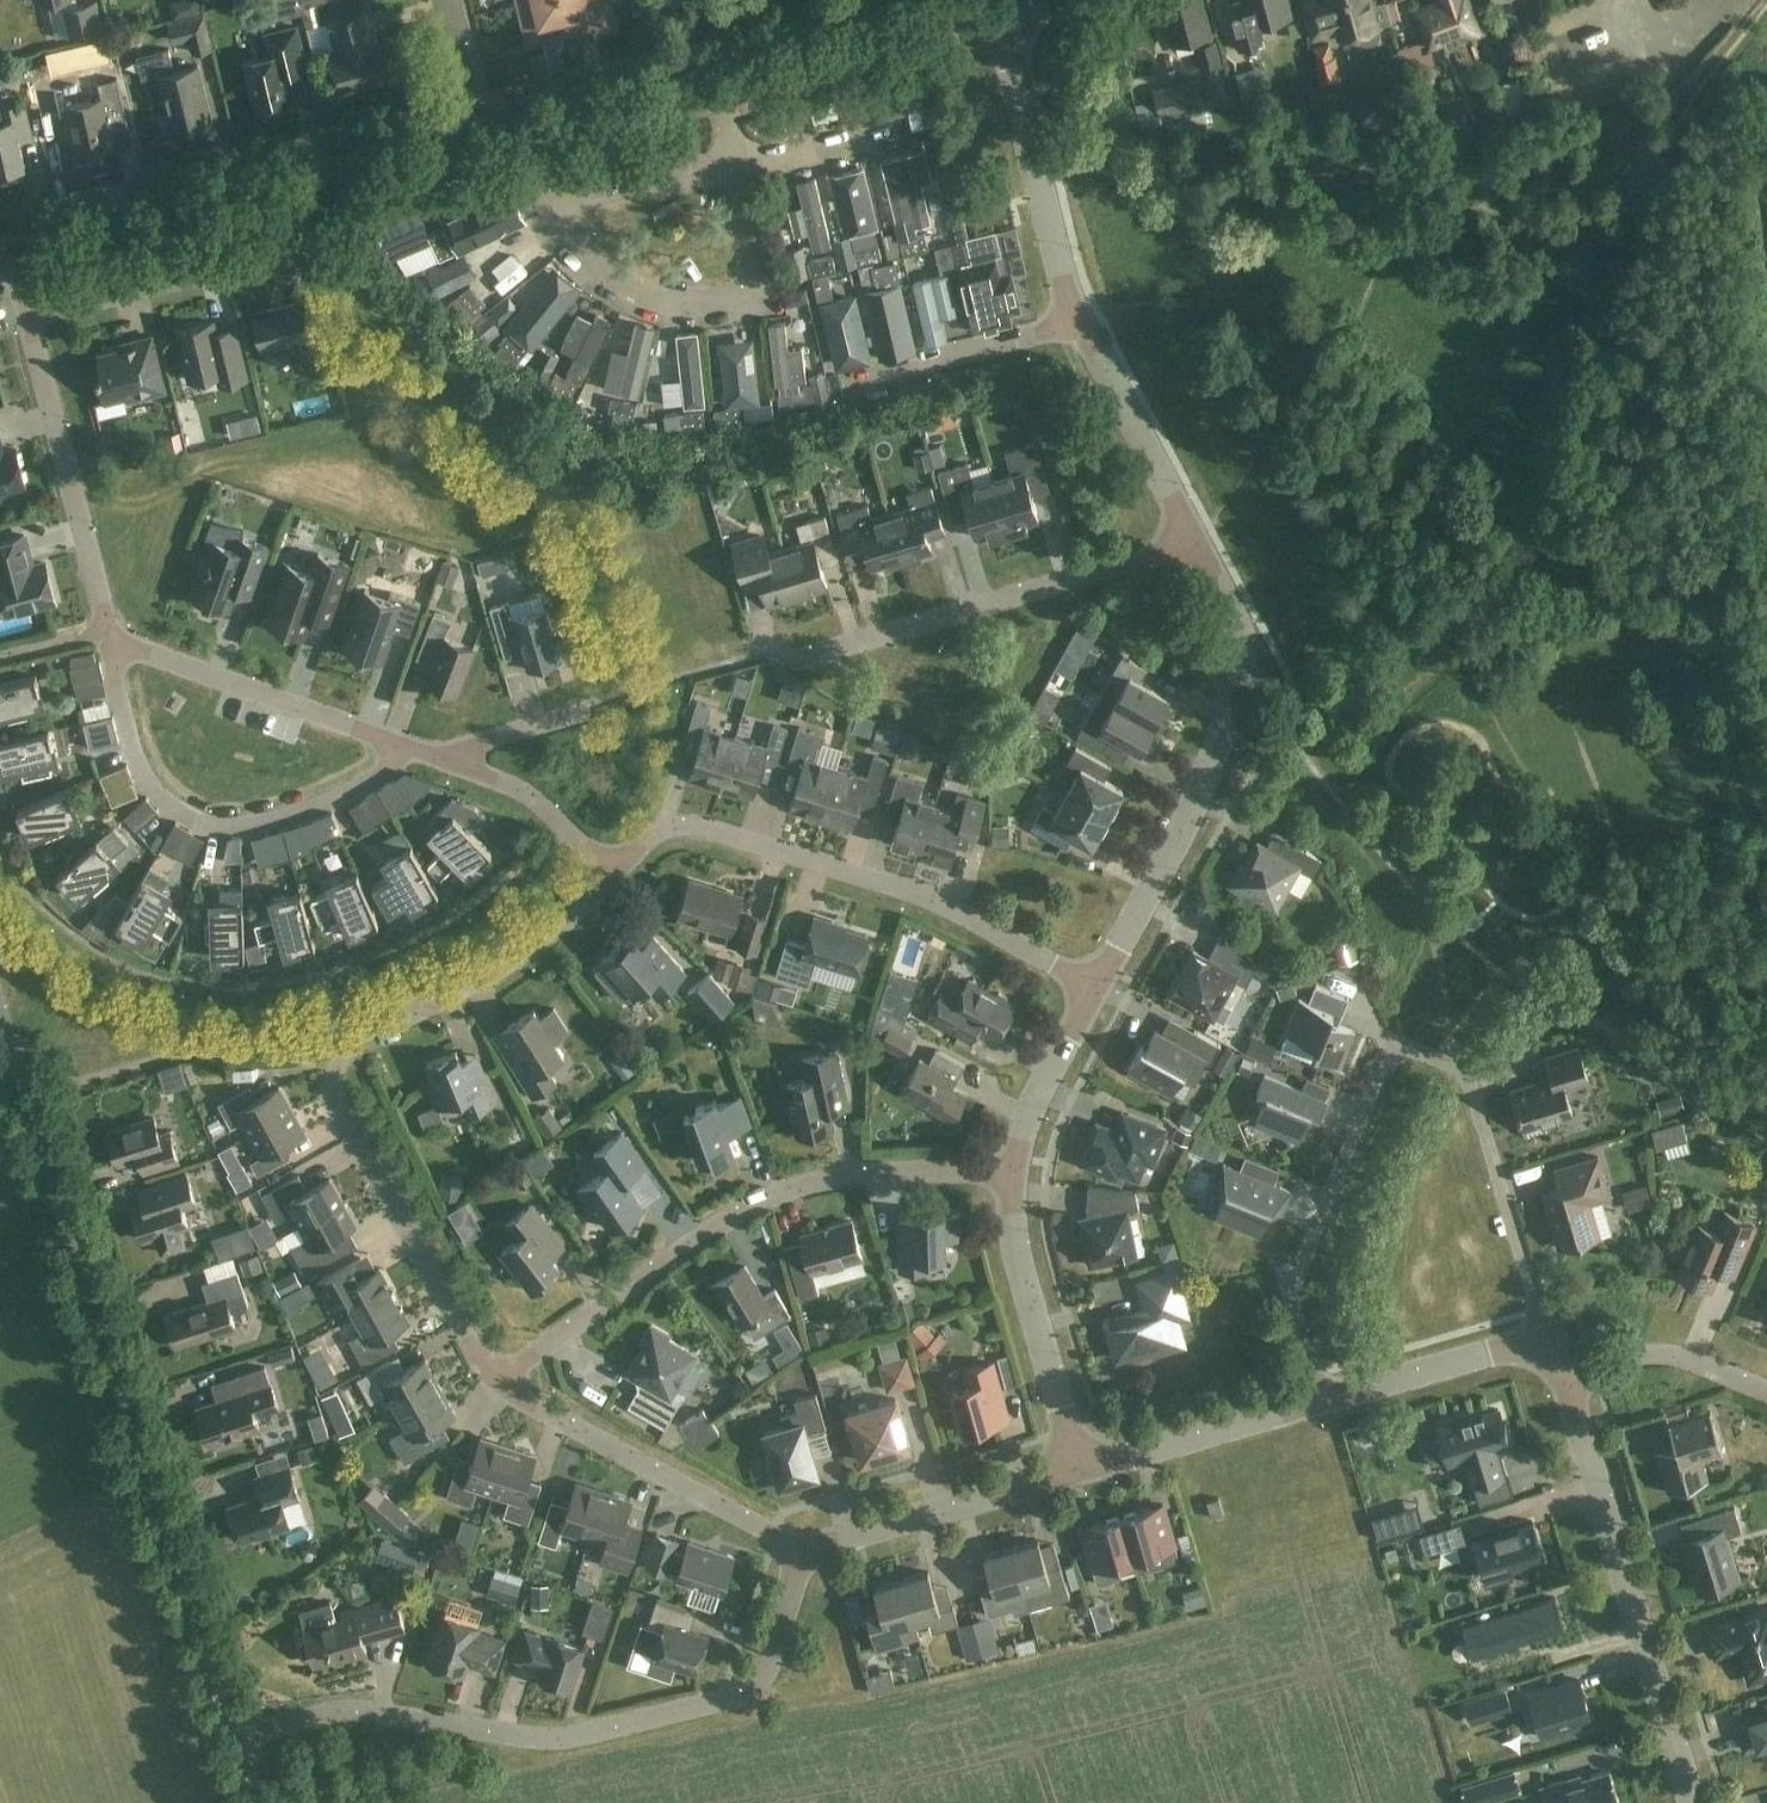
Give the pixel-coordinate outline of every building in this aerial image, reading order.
[(64,10),(53,13),(60,38),(102,28),(96,2),(77,7),(76,0),(62,0),(64,10)] [(292,0),(274,0),(277,17),(294,13),(292,0)] [(304,9),(338,0),(302,0),(304,9)] [(477,9),(492,10),(492,0),(478,0),(477,9)] [(554,0),(539,0),(519,5),(527,40),(532,44),(543,41),(546,53),(559,49),(564,41),(554,0)] [(601,0),(564,0),(574,39),(582,44),(595,41),(593,29),(603,26),(606,22),(601,0)] [(1201,0),(1195,0),(1171,6),(1174,17),(1166,20),(1173,46),(1199,39),(1201,48),(1198,48),(1205,71),(1221,67),(1214,44),(1211,45),(1209,36),(1211,35),(1201,0)] [(1245,0),(1226,6),(1239,52),(1267,45),(1261,24),(1292,15),(1288,0),(1245,0)] [(1303,3),(1312,35),(1337,28),(1340,37),(1357,33),(1358,38),(1361,41),(1365,44),(1369,44),(1374,43),(1378,40),(1380,36),(1380,31),(1379,26),(1381,26),(1373,0),(1370,1),(1370,0),(1314,0),(1303,3)] [(1443,6),(1417,15),(1426,44),(1468,29),(1459,2),(1463,1),(1463,0),(1441,0),(1443,6)] [(377,40),(368,1),(325,11),(335,51),(328,52),(338,94),(397,80),(387,38),(377,40)] [(212,49),(203,16),(169,25),(174,44),(190,40),(193,54),(212,49)] [(307,70),(297,28),(266,35),(271,57),(245,63),(257,114),(294,105),(287,75),(307,70)] [(174,73),(168,50),(154,53),(160,76),(159,76),(173,134),(212,125),(198,67),(174,73)] [(1239,73),(1263,69),(1261,58),(1237,63),(1239,73)] [(1521,78),(1500,85),(1509,114),(1530,107),(1521,78)] [(125,119),(116,80),(99,84),(103,99),(66,108),(78,157),(115,148),(109,123),(125,119)] [(1197,81),(1153,91),(1154,93),(1155,100),(1158,113),(1159,117),(1203,107),(1197,81)] [(1155,100),(1134,105),(1139,129),(1160,125),(1159,117),(1158,113),(1155,100)] [(24,103),(1,109),(4,122),(0,123),(0,176),(25,170),(18,140),(32,137),(24,103)] [(927,156),(881,167),(896,225),(913,221),(916,233),(930,230),(921,191),(935,187),(927,156)] [(866,176),(838,182),(851,240),(879,233),(866,176)] [(833,255),(817,184),(797,188),(802,211),(791,214),(797,242),(809,239),(814,259),(833,255)] [(447,233),(461,261),(525,229),(512,202),(447,233)] [(386,243),(404,240),(401,223),(383,227),(386,243)] [(911,239),(907,224),(880,231),(887,259),(928,249),(925,236),(911,239)] [(452,256),(442,233),(429,239),(439,262),(452,256)] [(1014,251),(1009,233),(955,246),(949,247),(935,250),(941,274),(973,266),(972,261),(1014,251)] [(853,253),(850,237),(834,241),(841,270),(882,260),(879,247),(853,253)] [(807,263),(803,248),(784,252),(790,280),(835,270),(833,258),(807,263)] [(487,251),(460,263),(465,275),(492,263),(487,251)] [(481,292),(492,307),(546,266),(536,252),(510,270),(503,261),(489,271),(496,281),(481,292)] [(880,289),(878,278),(875,264),(859,267),(865,292),(880,289)] [(453,265),(426,279),(438,301),(463,287),(453,265)] [(498,339),(527,362),(583,293),(555,270),(498,339)] [(834,298),(828,275),(813,279),(818,302),(834,298)] [(965,338),(950,277),(912,286),(926,347),(965,338)] [(971,287),(983,336),(1001,332),(997,317),(1010,314),(1006,297),(993,300),(989,282),(971,287)] [(486,306),(471,287),(449,304),(465,324),(486,306)] [(868,295),(882,358),(906,353),(891,289),(868,295)] [(869,367),(855,298),(818,306),(832,375),(869,367)] [(309,325),(303,301),(254,314),(263,351),(300,341),(305,362),(334,354),(325,321),(309,325)] [(505,327),(490,310),(469,329),(484,346),(505,327)] [(560,358),(590,373),(612,327),(598,320),(596,323),(581,315),(560,358)] [(247,379),(239,349),(235,328),(216,333),(213,322),(177,331),(190,382),(224,373),(227,384),(247,379)] [(785,328),(770,330),(776,393),(802,390),(798,356),(787,357),(785,328)] [(165,393),(152,337),(135,341),(136,346),(97,355),(102,374),(97,375),(104,403),(125,398),(127,402),(165,393)] [(639,402),(656,342),(644,338),(627,398),(639,402)] [(684,411),(703,410),(699,339),(680,340),(684,411)] [(716,350),(723,410),(755,406),(753,397),(760,396),(754,345),(716,350)] [(560,356),(543,348),(529,376),(545,384),(560,356)] [(830,403),(825,375),(810,377),(811,386),(804,386),(805,393),(779,395),(780,410),(806,407),(830,403)] [(773,420),(771,396),(754,397),(755,407),(715,411),(716,426),(773,420)] [(635,405),(612,399),(608,413),(611,414),(608,429),(628,433),(635,405)] [(676,416),(675,399),(660,400),(662,430),(705,427),(704,413),(676,416)] [(257,416),(241,421),(245,435),(261,431),(257,416)] [(1012,475),(993,481),(1009,535),(1028,529),(1026,524),(1039,520),(1028,484),(1045,479),(1035,445),(1006,453),(1012,475)] [(26,486),(17,450),(0,455),(0,493),(26,486)] [(990,540),(1009,535),(993,481),(974,486),(968,465),(939,473),(949,508),(965,503),(976,538),(988,535),(990,540)] [(889,515),(904,566),(921,561),(920,556),(932,552),(928,539),(945,534),(931,487),(907,495),(911,509),(889,515)] [(904,566),(889,515),(872,520),(868,506),(837,516),(851,562),(868,557),(872,570),(885,566),(886,571),(904,566)] [(802,545),(784,550),(798,597),(827,588),(818,558),(835,553),(825,517),(796,526),(802,545)] [(316,553),(326,526),(305,518),(295,545),(316,553)] [(24,536),(0,542),(0,599),(4,615),(56,601),(46,564),(32,568),(24,536)] [(768,606),(798,597),(784,550),(766,556),(760,537),(732,545),(743,580),(759,575),(768,606)] [(268,548),(239,538),(235,550),(212,541),(192,598),(229,611),(235,592),(251,597),(268,548)] [(349,565),(318,555),(312,573),(283,563),(274,590),(278,591),(267,624),(304,638),(311,617),(329,623),(349,565)] [(491,560),(476,564),(480,578),(495,574),(491,560)] [(460,569),(442,562),(436,580),(453,587),(460,569)] [(388,599),(365,591),(355,618),(351,617),(346,619),(343,628),(345,632),(350,634),(344,651),(381,664),(393,630),(410,636),(421,604),(390,593),(388,599)] [(514,621),(509,603),(490,609),(500,644),(519,639),(528,671),(561,661),(546,612),(514,621)] [(451,622),(434,615),(422,646),(438,652),(426,683),(458,695),(476,650),(444,638),(451,622)] [(96,663),(94,652),(72,658),(74,668),(71,669),(79,700),(108,693),(100,662),(96,663)] [(1123,688),(1115,703),(1155,725),(1170,699),(1140,683),(1147,670),(1122,656),(1109,680),(1123,688)] [(36,677),(0,685),(0,715),(7,713),(9,722),(22,719),(20,710),(43,705),(36,677)] [(720,792),(736,738),(705,728),(711,707),(697,703),(687,736),(701,740),(690,776),(706,781),(704,786),(719,790),(719,791),(720,792)] [(1140,752),(1155,725),(1115,703),(1106,718),(1092,711),(1078,737),(1103,751),(1111,735),(1140,752)] [(119,742),(113,717),(84,724),(90,749),(119,742)] [(767,747),(736,738),(720,792),(721,791),(735,795),(737,791),(753,796),(764,760),(778,764),(788,731),(773,726),(767,747)] [(820,822),(836,768),(817,762),(825,737),(799,729),(787,767),(801,771),(790,807),(806,812),(805,817),(820,821),(819,822),(820,822)] [(49,730),(0,742),(0,758),(3,771),(26,766),(28,774),(41,771),(39,763),(56,759),(49,730)] [(881,740),(878,750),(900,755),(902,744),(881,740)] [(1076,778),(1066,796),(1108,819),(1123,791),(1100,779),(1107,766),(1076,749),(1063,771),(1076,778)] [(836,768),(820,822),(821,823),(821,822),(836,826),(837,822),(853,826),(864,790),(878,794),(889,761),(874,757),(867,778),(836,768)] [(139,796),(127,767),(100,778),(112,807),(139,796)] [(921,852),(935,806),(917,801),(923,784),(898,776),(889,805),(902,810),(892,843),(921,852)] [(378,792),(392,816),(414,802),(394,782),(378,792)] [(78,817),(66,790),(17,811),(28,838),(49,829),(53,837),(65,832),(62,824),(78,817)] [(376,827),(392,816),(378,792),(361,802),(376,827)] [(921,852),(950,861),(955,843),(972,848),(985,803),(958,795),(952,811),(935,806),(921,852)] [(1092,847),(1108,819),(1066,796),(1056,814),(1044,807),(1031,829),(1062,847),(1069,834),(1092,847)] [(159,813),(147,799),(124,819),(137,833),(159,813)] [(475,809),(452,802),(445,807),(430,821),(439,830),(433,836),(445,848),(428,866),(437,875),(455,858),(471,874),(492,854),(470,832),(484,818),(475,809)] [(341,836),(333,814),(308,824),(317,846),(341,836)] [(203,841),(175,826),(162,849),(190,865),(203,841)] [(1008,846),(1008,827),(991,827),(991,846),(1008,846)] [(291,860),(284,831),(252,840),(259,868),(291,860)] [(241,863),(240,839),(215,840),(216,864),(241,863)] [(117,863),(98,841),(57,877),(76,899),(89,887),(95,894),(105,885),(99,878),(117,863)] [(1321,861),(1293,846),(1285,861),(1258,847),(1245,870),(1241,868),(1230,887),(1243,895),(1246,890),(1263,900),(1262,903),(1277,911),(1288,893),(1285,891),(1298,868),(1313,876),(1321,861)] [(439,893),(411,847),(386,862),(395,877),(375,889),(384,905),(405,893),(414,908),(439,893)] [(168,879),(149,868),(116,926),(141,941),(149,927),(170,940),(181,922),(159,909),(168,894),(161,890),(168,879)] [(379,924),(358,874),(331,885),(333,892),(310,902),(323,932),(346,922),(352,935),(379,924)] [(742,898),(690,882),(679,917),(730,933),(726,943),(737,947),(756,953),(767,919),(748,913),(738,910),(742,898)] [(245,958),(242,889),(220,890),(221,905),(214,905),(214,922),(206,923),(206,936),(215,936),(215,959),(245,958)] [(315,946),(301,894),(273,901),(278,918),(255,925),(260,943),(283,936),(287,953),(315,946)] [(833,924),(815,918),(806,946),(787,940),(776,977),(796,983),(798,978),(810,982),(816,961),(857,974),(868,937),(832,926),(833,924)] [(1257,967),(1228,931),(1211,962),(1194,952),(1170,996),(1213,1020),(1214,1019),(1223,1024),(1231,1010),(1222,1004),(1235,981),(1246,987),(1257,967)] [(685,974),(653,938),(642,947),(635,939),(625,948),(621,943),(601,961),(633,997),(646,985),(658,998),(685,974)] [(1360,960),(1353,939),(1334,946),(1340,966),(1360,960)] [(752,969),(735,964),(728,985),(752,993),(757,976),(751,975),(752,969)] [(734,1005),(708,976),(687,994),(713,1023),(734,1005)] [(784,987),(760,980),(756,994),(780,1002),(784,987)] [(1015,1007),(968,981),(959,997),(944,989),(928,1017),(959,1035),(967,1020),(998,1038),(1015,1007)] [(1349,1000),(1316,986),(1309,1003),(1299,999),(1285,1034),(1318,1047),(1314,1056),(1341,1067),(1356,1032),(1338,1025),(1349,1000)] [(886,989),(881,1005),(903,1019),(910,997),(886,989)] [(894,1016),(880,1008),(873,1019),(888,1027),(894,1016)] [(504,1053),(533,1098),(556,1083),(546,1067),(564,1056),(555,1042),(569,1033),(554,1009),(540,1018),(534,1010),(508,1027),(493,1036),(504,1053)] [(1249,1010),(1235,1030),(1243,1036),(1257,1015),(1249,1010)] [(901,1053),(911,1042),(898,1030),(888,1042),(901,1053)] [(1186,1048),(1155,1031),(1146,1048),(1142,1046),(1128,1071),(1172,1095),(1185,1072),(1196,1078),(1205,1061),(1211,1064),(1221,1046),(1195,1032),(1186,1048)] [(1589,1082),(1578,1049),(1546,1059),(1553,1079),(1511,1092),(1526,1139),(1549,1132),(1547,1124),(1573,1116),(1565,1090),(1589,1082)] [(965,1067),(936,1051),(928,1064),(920,1060),(903,1091),(935,1109),(934,1111),(953,1121),(966,1097),(948,1088),(953,1079),(957,1082),(965,1067)] [(461,1063),(456,1052),(427,1064),(434,1083),(429,1085),(439,1108),(459,1100),(465,1116),(495,1104),(476,1057),(461,1063)] [(847,1106),(835,1053),(803,1060),(808,1081),(783,1086),(788,1109),(792,1108),(798,1135),(802,1134),(806,1137),(815,1135),(818,1131),(832,1128),(828,1111),(847,1106)] [(1254,1060),(1243,1055),(1237,1070),(1248,1074),(1254,1060)] [(207,1075),(198,1062),(185,1070),(194,1084),(207,1075)] [(1327,1102),(1264,1076),(1257,1094),(1266,1097),(1255,1124),(1300,1142),(1311,1115),(1320,1119),(1327,1102)] [(242,1122),(249,1134),(292,1111),(279,1088),(257,1100),(250,1087),(218,1105),(231,1128),(242,1122)] [(750,1126),(740,1098),(718,1106),(716,1102),(696,1109),(697,1113),(684,1118),(700,1163),(714,1158),(716,1163),(736,1155),(728,1134),(750,1126)] [(1209,1105),(1198,1099),(1191,1111),(1186,1108),(1178,1121),(1195,1131),(1209,1105)] [(563,1126),(550,1107),(534,1118),(547,1137),(563,1126)] [(292,1111),(249,1134),(262,1157),(251,1164),(258,1176),(290,1159),(283,1146),(305,1134),(292,1111)] [(1104,1173),(1101,1179),(1122,1186),(1126,1176),(1138,1181),(1145,1163),(1153,1166),(1166,1130),(1128,1116),(1121,1134),(1096,1124),(1081,1164),(1104,1173)] [(159,1136),(153,1119),(108,1133),(118,1165),(147,1156),(152,1171),(179,1162),(169,1132),(159,1136)] [(645,1167),(622,1134),(594,1154),(606,1171),(578,1191),(596,1217),(601,1214),(613,1230),(626,1221),(628,1225),(642,1215),(639,1211),(643,1208),(624,1182),(645,1167)] [(228,1144),(224,1135),(214,1140),(218,1149),(228,1144)] [(1277,1171),(1245,1158),(1240,1171),(1272,1183),(1277,1171)] [(1610,1199),(1598,1158),(1555,1171),(1561,1189),(1542,1195),(1559,1249),(1600,1237),(1590,1205),(1610,1199)] [(1524,1184),(1554,1173),(1550,1161),(1520,1172),(1524,1184)] [(533,1180),(521,1163),(509,1172),(521,1189),(533,1180)] [(1290,1192),(1224,1165),(1215,1187),(1226,1192),(1215,1218),(1260,1236),(1271,1210),(1281,1214),(1290,1192)] [(300,1226),(343,1204),(330,1180),(308,1192),(299,1176),(262,1196),(276,1223),(293,1214),(300,1226)] [(195,1204),(186,1177),(157,1186),(162,1201),(133,1210),(142,1241),(159,1235),(164,1252),(186,1245),(180,1228),(188,1226),(182,1209),(195,1204)] [(469,1197),(466,1178),(446,1180),(448,1200),(469,1197)] [(1651,1205),(1644,1185),(1622,1193),(1628,1212),(1651,1205)] [(1136,1192),(1088,1187),(1088,1188),(1090,1188),(1088,1208),(1090,1218),(1080,1220),(1090,1267),(1137,1257),(1137,1256),(1144,1255),(1140,1234),(1132,1235),(1127,1212),(1139,1209),(1136,1192)] [(355,1226),(343,1204),(300,1226),(308,1240),(291,1249),(305,1275),(342,1255),(333,1239),(355,1226)] [(564,1248),(531,1206),(505,1226),(517,1241),(502,1252),(533,1292),(561,1270),(551,1258),(564,1248)] [(1756,1226),(1725,1213),(1716,1233),(1699,1226),(1677,1275),(1710,1289),(1718,1270),(1734,1277),(1756,1226)] [(900,1217),(901,1272),(929,1271),(929,1259),(944,1259),(944,1241),(960,1240),(960,1217),(943,1217),(943,1216),(900,1217)] [(862,1259),(852,1222),(801,1237),(808,1263),(791,1268),(800,1300),(819,1294),(813,1273),(862,1259)] [(271,1227),(257,1236),(267,1250),(281,1240),(271,1227)] [(250,1238),(216,1249),(219,1259),(253,1248),(250,1238)] [(263,1270),(258,1255),(238,1262),(243,1276),(263,1270)] [(356,1316),(394,1295),(379,1269),(353,1284),(344,1268),(317,1283),(331,1309),(347,1300),(356,1316)] [(763,1298),(745,1268),(716,1285),(741,1326),(744,1324),(754,1339),(791,1317),(775,1290),(763,1298)] [(248,1307),(237,1273),(202,1284),(208,1302),(167,1316),(177,1348),(236,1329),(230,1313),(248,1307)] [(1189,1317),(1176,1273),(1138,1284),(1146,1312),(1106,1323),(1116,1360),(1138,1354),(1138,1352),(1155,1348),(1156,1351),(1160,1354),(1179,1348),(1181,1344),(1175,1321),(1189,1317)] [(1101,1286),(1104,1299),(1127,1293),(1123,1280),(1101,1286)] [(408,1321),(394,1295),(356,1316),(365,1332),(349,1341),(364,1367),(391,1352),(382,1336),(408,1321)] [(929,1362),(949,1348),(930,1322),(910,1336),(929,1362)] [(669,1337),(651,1326),(641,1344),(644,1346),(627,1374),(642,1383),(628,1408),(665,1429),(684,1395),(676,1390),(696,1356),(667,1340),(669,1337)] [(324,1351),(310,1347),(306,1362),(320,1365),(324,1351)] [(916,1384),(907,1356),(879,1365),(888,1392),(916,1384)] [(388,1394),(398,1412),(440,1388),(425,1361),(397,1376),(389,1362),(357,1380),(370,1404),(388,1394)] [(1008,1420),(992,1364),(964,1372),(968,1386),(953,1391),(957,1404),(952,1406),(959,1429),(964,1427),(965,1432),(1008,1420)] [(270,1386),(264,1368),(236,1377),(242,1394),(197,1409),(208,1446),(259,1430),(255,1416),(279,1409),(271,1385),(270,1386)] [(455,1415),(440,1388),(398,1412),(408,1429),(390,1439),(404,1464),(436,1446),(428,1430),(455,1415)] [(355,1430),(337,1391),(321,1399),(338,1438),(355,1430)] [(826,1428),(816,1394),(795,1401),(798,1412),(780,1417),(784,1428),(765,1433),(773,1459),(767,1461),(773,1479),(778,1478),(780,1486),(818,1475),(806,1434),(826,1428)] [(910,1448),(896,1400),(848,1414),(861,1462),(910,1448)] [(1502,1424),(1498,1410),(1439,1428),(1450,1464),(1466,1459),(1481,1506),(1514,1496),(1508,1479),(1504,1480),(1495,1450),(1509,1446),(1505,1432),(1508,1431),(1505,1423),(1502,1424)] [(711,1422),(703,1411),(681,1426),(688,1437),(711,1422)] [(1723,1454),(1710,1413),(1668,1425),(1674,1445),(1655,1451),(1667,1493),(1708,1481),(1704,1466),(1708,1459),(1723,1454)] [(477,1489),(493,1494),(508,1448),(481,1439),(473,1463),(460,1458),(446,1499),(471,1507),(477,1489)] [(317,1461),(312,1447),(298,1452),(302,1466),(317,1461)] [(536,1457),(508,1448),(493,1494),(510,1499),(504,1517),(528,1525),(541,1485),(528,1481),(536,1457)] [(299,1499),(289,1468),(256,1478),(262,1497),(228,1507),(239,1542),(290,1526),(283,1504),(299,1499)] [(589,1539),(604,1493),(576,1484),(569,1508),(552,1502),(538,1542),(556,1548),(562,1530),(589,1539)] [(381,1524),(398,1504),(385,1493),(368,1513),(381,1524)] [(604,1493),(589,1539),(605,1544),(600,1562),(625,1571),(638,1531),(624,1526),(631,1502),(604,1493)] [(1224,1516),(1219,1499),(1207,1503),(1212,1519),(1224,1516)] [(411,1515),(398,1504),(381,1524),(394,1535),(411,1515)] [(1163,1506),(1122,1518),(1137,1571),(1139,1571),(1140,1573),(1180,1562),(1163,1506)] [(1742,1532),(1734,1508),(1703,1518),(1707,1534),(1682,1541),(1697,1593),(1739,1580),(1726,1537),(1742,1532)] [(1122,1576),(1137,1571),(1122,1518),(1081,1530),(1097,1586),(1123,1578),(1122,1576)] [(1545,1564),(1532,1522),(1503,1531),(1502,1528),(1487,1532),(1488,1535),(1472,1540),(1477,1556),(1484,1582),(1494,1579),(1545,1564)] [(1452,1526),(1419,1536),(1425,1556),(1459,1546),(1452,1526)] [(677,1541),(657,1535),(646,1566),(667,1573),(668,1572),(678,1575),(677,1579),(722,1594),(734,1557),(689,1543),(685,1554),(675,1551),(677,1541)] [(1012,1549),(1029,1610),(1070,1599),(1060,1566),(1047,1570),(1038,1541),(1012,1549)] [(1030,1611),(1029,1610),(1012,1549),(985,1556),(996,1595),(982,1599),(988,1617),(1013,1610),(1015,1615),(1030,1611)] [(928,1573),(902,1581),(914,1622),(929,1618),(933,1633),(959,1626),(953,1607),(939,1611),(928,1573)] [(522,1593),(509,1581),(495,1597),(507,1608),(522,1593)] [(899,1626),(914,1622),(902,1581),(875,1588),(880,1606),(867,1610),(878,1649),(904,1642),(899,1626)] [(548,1586),(532,1586),(532,1608),(548,1608),(548,1586)] [(343,1620),(304,1631),(307,1638),(303,1639),(300,1645),(303,1655),(309,1658),(312,1657),(314,1664),(343,1656),(344,1660),(367,1654),(363,1641),(405,1629),(396,1599),(341,1614),(343,1620)] [(1555,1599),(1462,1627),(1467,1643),(1472,1659),(1485,1655),(1565,1631),(1555,1599)] [(686,1613),(656,1603),(641,1649),(655,1654),(649,1673),(670,1680),(675,1665),(696,1672),(708,1637),(681,1629),(686,1613)] [(614,1611),(593,1604),(584,1633),(605,1640),(614,1611)] [(1110,1623),(1105,1606),(1089,1611),(1094,1628),(1110,1623)] [(1708,1628),(1716,1656),(1740,1648),(1750,1681),(1766,1676),(1766,1610),(1708,1628)] [(478,1627),(444,1616),(428,1664),(462,1676),(466,1663),(494,1672),(503,1642),(476,1633),(478,1627)] [(973,1622),(983,1657),(999,1653),(989,1618),(973,1622)] [(973,1622),(956,1627),(966,1662),(983,1657),(973,1622)] [(553,1642),(526,1633),(517,1660),(545,1669),(541,1680),(570,1690),(584,1649),(554,1640),(553,1642)] [(1534,1716),(1541,1738),(1541,1740),(1593,1724),(1593,1722),(1587,1705),(1580,1681),(1580,1679),(1528,1695),(1528,1697),(1534,1716)] [(1474,1698),(1480,1717),(1516,1706),(1511,1687),(1474,1698)] [(1738,1727),(1745,1751),(1766,1744),(1766,1719),(1738,1727)] [(1492,1800),(1519,1792),(1514,1774),(1487,1782),(1492,1800)] [(1541,1790),(1545,1802),(1617,1802),(1609,1774),(1580,1782),(1579,1779),(1564,1783),(1541,1790)]
